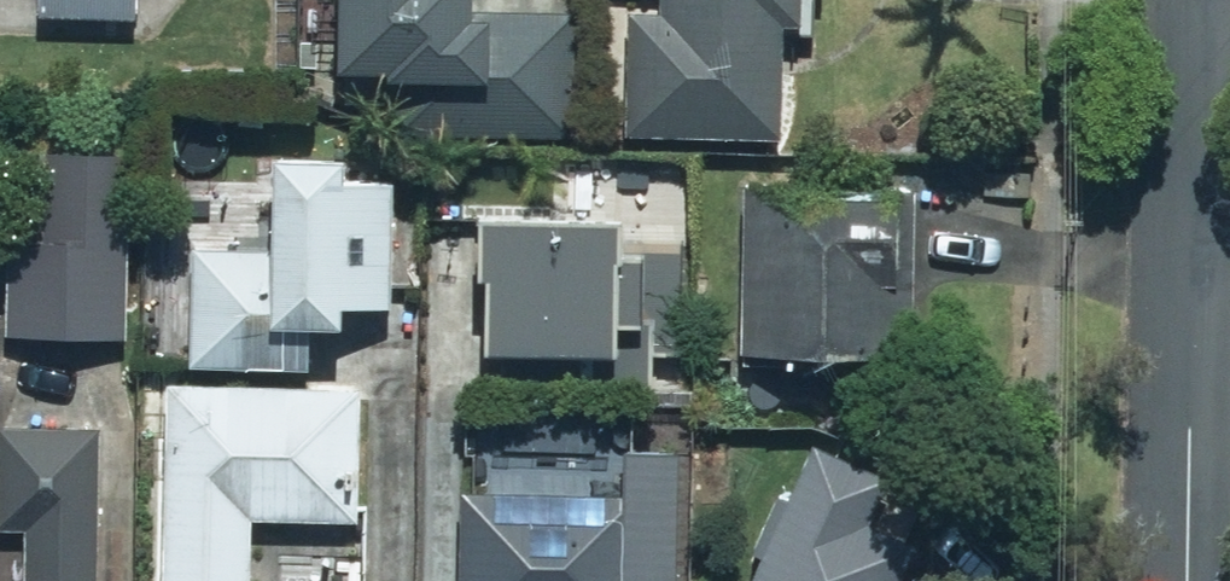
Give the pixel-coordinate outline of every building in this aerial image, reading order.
[(37,18),(143,21),(144,0),(38,0),(37,18)] [(347,75),(398,76),(397,139),(577,143),(580,16),(520,14),(521,0),(349,0),(347,75)] [(659,15),(633,14),(628,135),(789,141),(793,25),(809,26),(810,0),(659,0),(659,15)] [(12,239),(10,339),(129,342),(133,157),(43,155),(41,239),(12,239)] [(204,244),(197,366),(316,372),(319,324),(347,326),(348,301),(400,304),(407,182),(353,179),(354,163),(282,159),(277,248),(204,244)] [(910,189),(751,186),(747,353),(907,356),(910,189)] [(649,250),(630,249),(631,219),(484,214),(479,344),(626,349),(627,325),(646,325),(649,250)] [(168,380),(165,580),(257,580),(258,521),(360,522),(363,383),(168,380)] [(110,424),(0,421),(0,529),(32,530),(30,580),(105,580),(110,424)] [(821,438),(756,580),(909,580),(923,550),(866,524),(891,470),(821,438)] [(687,446),(629,443),(627,497),(469,491),(465,580),(681,580),(687,446)]
